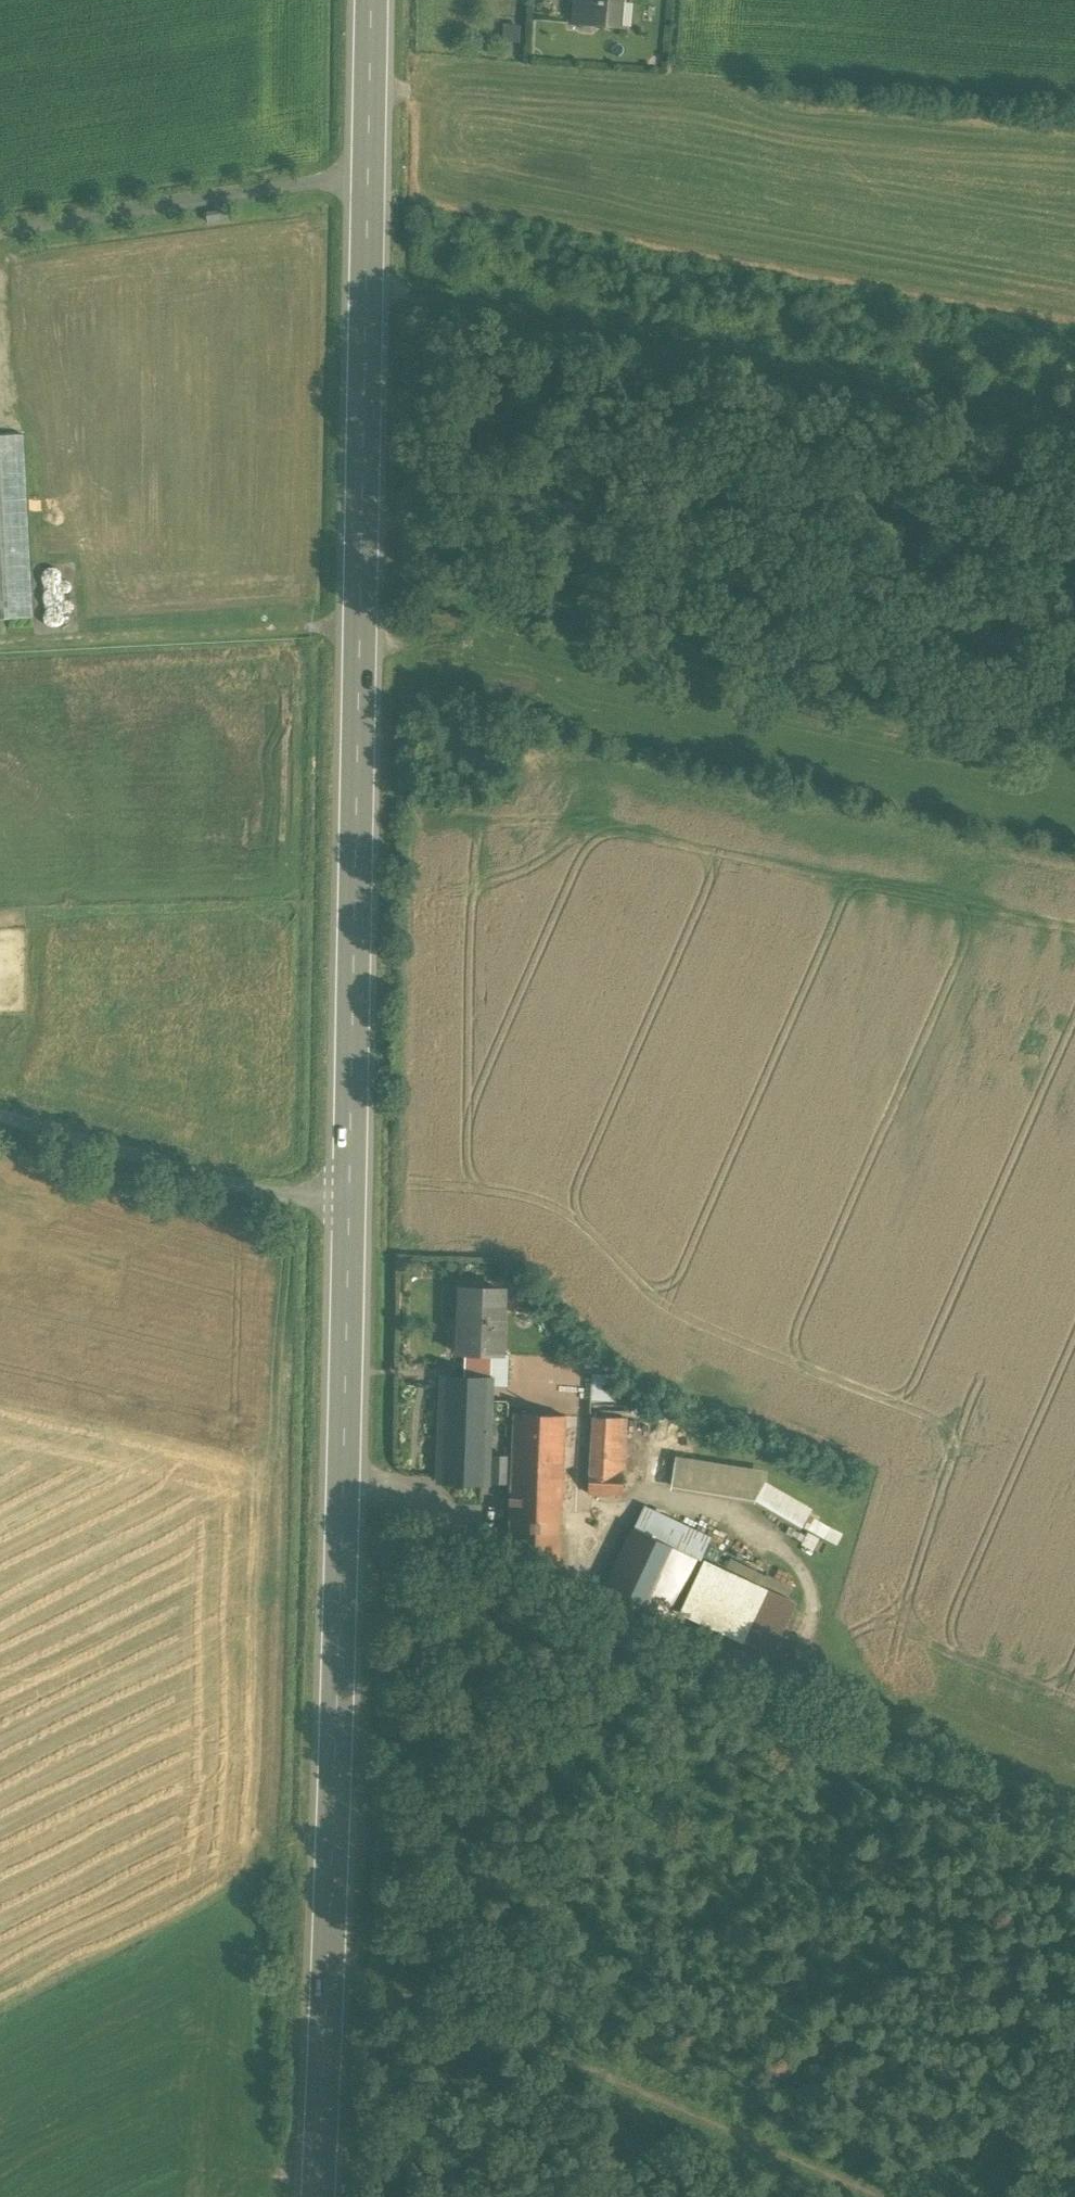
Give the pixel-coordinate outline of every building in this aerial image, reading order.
[(573,24),(615,28),(618,0),(576,0),(573,24)] [(615,28),(622,28),(625,0),(618,0),(615,28)] [(0,436),(0,619),(32,617),(23,434),(0,436)] [(501,1290),(462,1288),(462,1299),(459,1299),(458,1320),(463,1320),(462,1352),(457,1351),(457,1353),(464,1353),(490,1354),(501,1355),(501,1353),(503,1301),(500,1301),(501,1290)] [(489,1379),(490,1354),(464,1353),(463,1378),(489,1379)] [(501,1353),(501,1355),(490,1354),(489,1379),(490,1379),(490,1380),(507,1381),(508,1354),(501,1353)] [(616,1376),(592,1375),(591,1401),(615,1402),(616,1376)] [(490,1379),(489,1379),(463,1378),(443,1378),(439,1480),(485,1482),(490,1380),(490,1379)] [(565,1416),(513,1414),(508,1542),(559,1565),(565,1416)] [(626,1419),(595,1417),(592,1472),(623,1473),(626,1419)] [(674,1458),(669,1489),(752,1502),(799,1529),(811,1510),(763,1482),(765,1471),(674,1458)] [(622,1494),(623,1473),(592,1472),(588,1472),(588,1493),(622,1494)] [(644,1507),(634,1529),(700,1560),(711,1538),(644,1507)] [(700,1560),(634,1529),(606,1587),(673,1618),(700,1560)] [(681,1612),(744,1641),(768,1590),(705,1561),(681,1612)] [(768,1590),(744,1641),(771,1654),(795,1603),(768,1590)]
